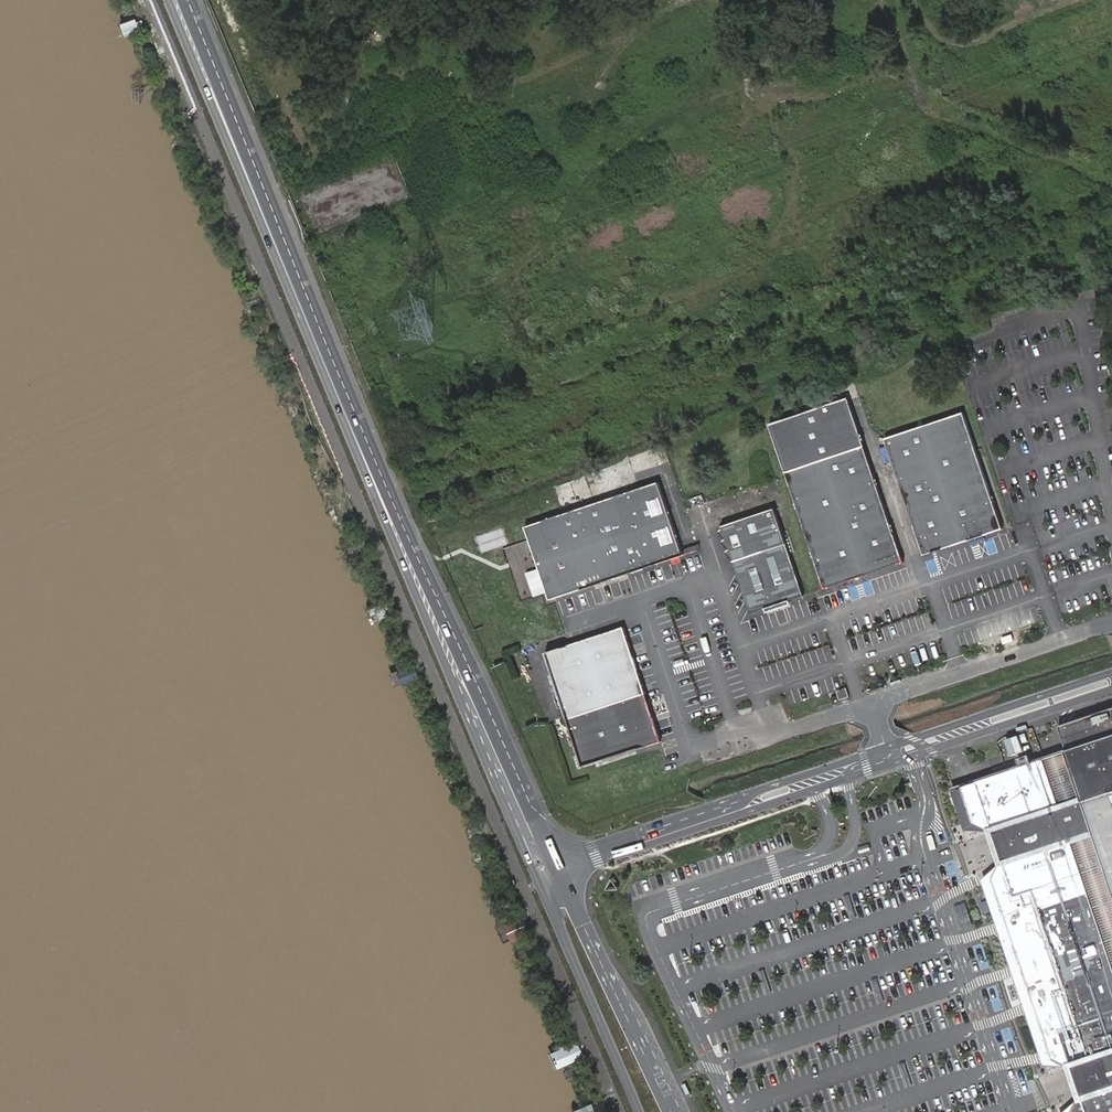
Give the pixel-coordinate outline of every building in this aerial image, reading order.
[(770,424),(825,587),(902,562),(849,398),(770,424)] [(964,412),(919,428),(959,544),(1003,529),(964,412)] [(885,439),(924,554),(958,543),(919,428),(885,439)] [(661,483),(527,527),(551,600),(685,556),(661,483)] [(776,509),(723,527),(752,614),(806,597),(776,509)] [(855,598),(872,592),(869,581),(851,587),(855,598)] [(611,627),(533,652),(571,766),(649,741),(611,627)] [(991,826),(997,845),(1002,861),(993,878),(1053,1058),(1064,1065),(1070,1082),(1075,1097),(1072,1111),(1111,1111),(1111,708),(1059,725),(1068,750),(1052,756),(998,774),(976,782),(962,786),(974,823),(991,826)] [(1015,760),(996,767),(998,774),(1018,767),(1015,760)] [(974,823),(962,786),(957,788),(952,790),(965,830),(970,829),(991,826),(974,823)] [(993,878),(1002,861),(986,879),(983,883),(1043,1062),(1048,1063),(1064,1065),(1053,1058),(993,878)] [(995,998),(994,1010),(1005,1011),(1005,998),(995,998)] [(1075,1097),(1064,1109),(1060,1111),(1072,1111),(1075,1097)]
